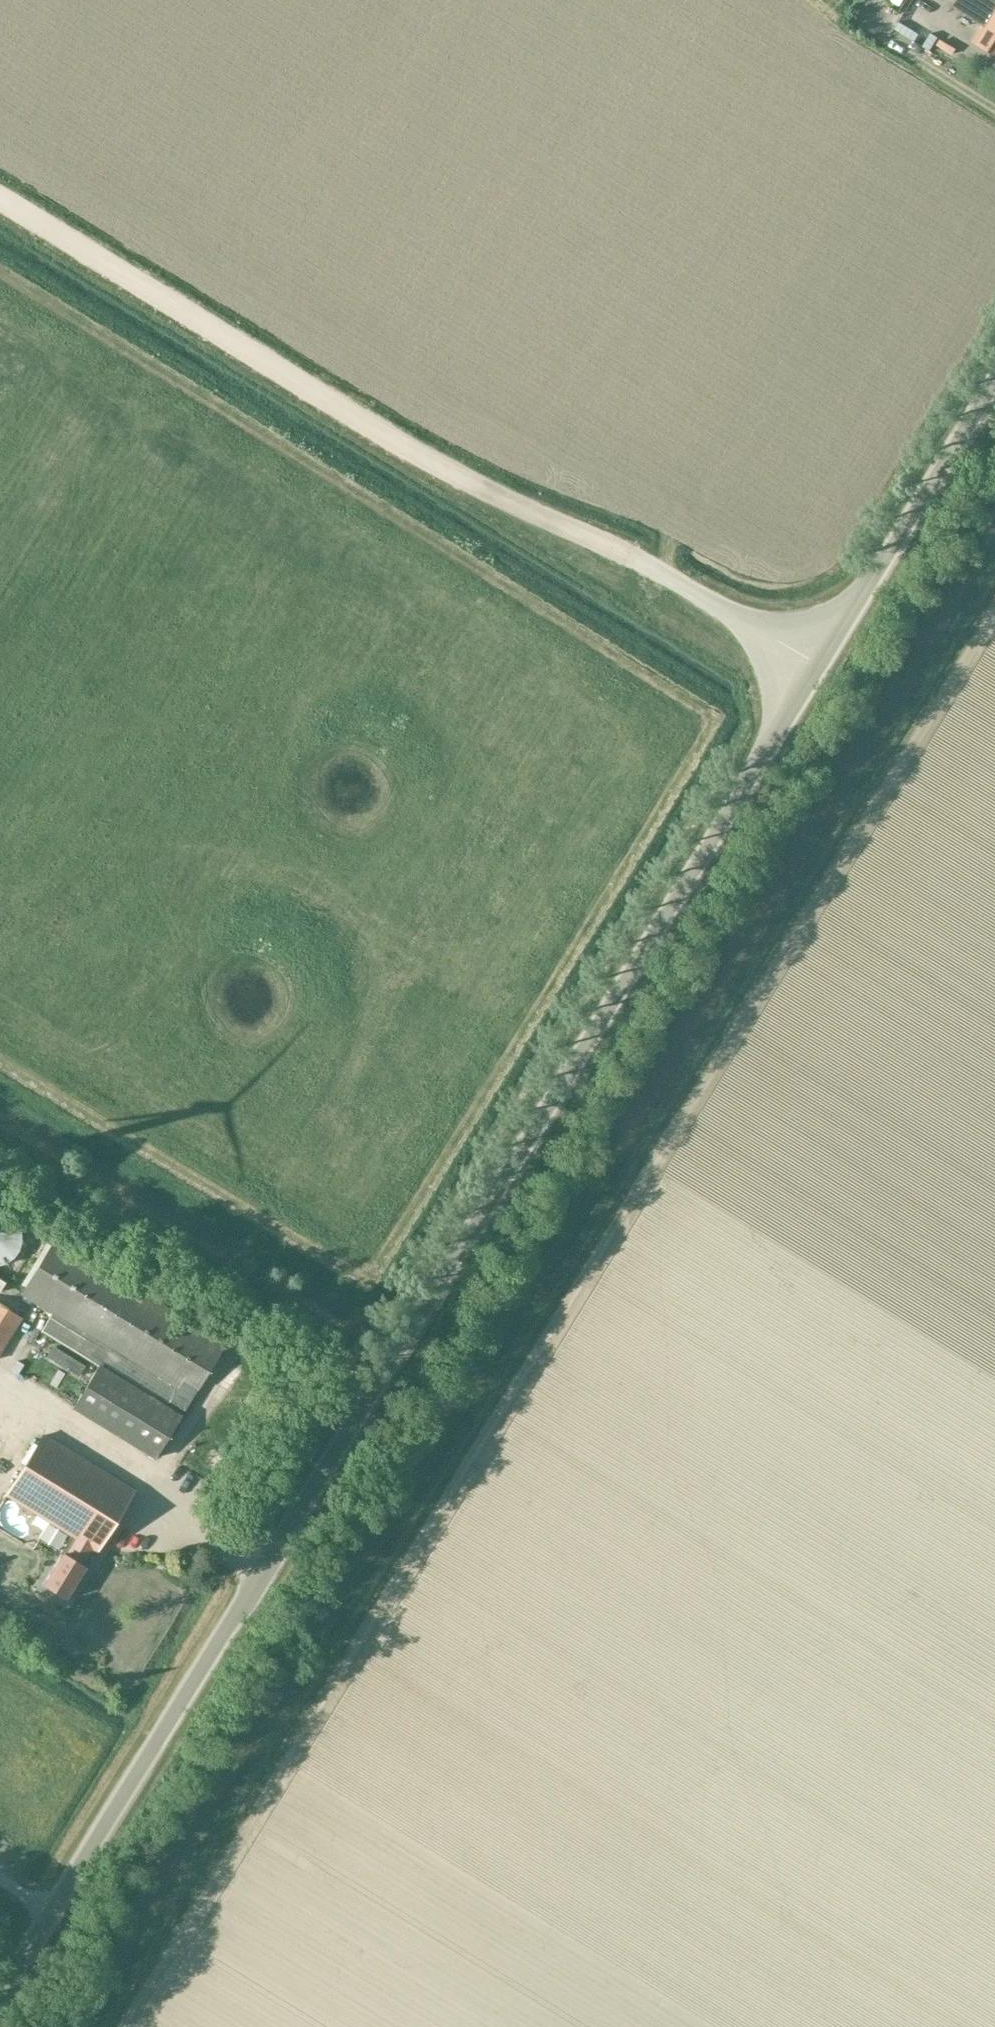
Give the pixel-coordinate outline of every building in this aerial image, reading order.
[(988,2),(986,0),(959,0),(954,9),(976,22),(976,21),(988,29),(987,30),(994,35),(994,6),(988,2)] [(18,1227),(14,1222),(8,1217),(1,1214),(0,1214),(0,1267),(7,1264),(14,1259),(18,1253),(20,1247),(21,1240),(20,1234),(18,1228),(18,1227)] [(225,1346),(57,1242),(54,1240),(19,1296),(49,1314),(38,1333),(95,1368),(97,1364),(181,1416),(225,1346)] [(22,1320),(0,1307),(0,1357),(22,1320)] [(154,1462),(181,1416),(97,1364),(95,1368),(70,1410),(154,1462)] [(96,1553),(133,1493),(56,1445),(42,1437),(5,1498),(69,1537),(59,1554),(61,1556),(42,1587),(65,1601),(84,1569),(83,1569),(94,1552),(96,1553)]
